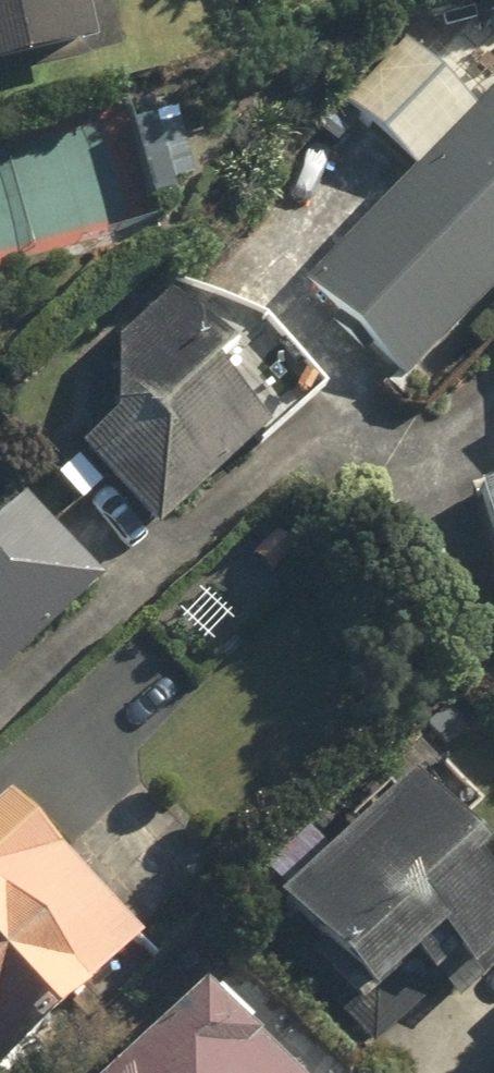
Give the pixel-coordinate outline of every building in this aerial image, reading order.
[(106,41),(97,0),(0,0),(0,65),(106,41)] [(313,293),(416,386),(493,299),(493,94),(313,293)] [(286,431),(169,305),(95,374),(129,411),(87,450),(171,539),(286,431)] [(484,483),(493,517),(493,480),(484,483)] [(107,587),(30,503),(0,530),(0,686),(107,587)] [(493,962),(493,870),(411,784),(290,901),(386,1000),(456,933),(489,967),(493,962)] [(11,792),(0,802),(0,1072),(25,1072),(158,943),(11,792)] [(212,983),(117,1072),(296,1072),(212,983)]
